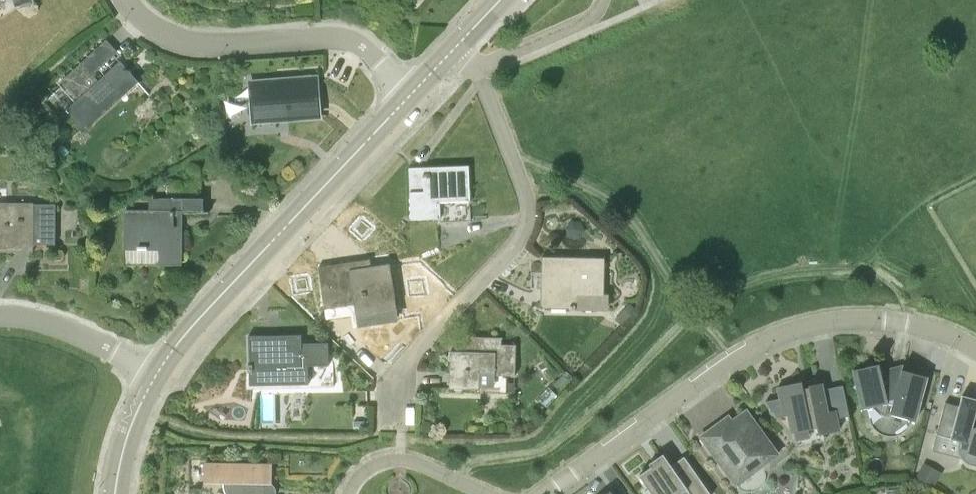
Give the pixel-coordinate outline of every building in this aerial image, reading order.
[(83,127),(136,79),(121,61),(98,82),(81,63),(61,80),(78,99),(67,109),(83,127)] [(251,83),(252,103),(253,122),(320,117),(318,97),(317,77),(251,83)] [(63,145),(57,151),(63,158),(69,151),(63,145)] [(409,168),(411,220),(439,218),(440,223),(471,222),(469,166),(409,168)] [(203,213),(204,198),(159,198),(159,211),(125,211),(125,264),(181,264),(181,212),(203,213)] [(56,245),(55,205),(33,205),(33,204),(0,205),(0,252),(34,252),(34,245),(56,245)] [(605,257),(569,257),(542,256),(541,309),(604,310),(605,257)] [(398,317),(390,264),(350,269),(349,262),(319,267),(325,309),(354,304),(357,323),(398,317)] [(629,302),(614,318),(621,325),(636,308),(629,302)] [(279,335),(279,339),(269,340),(269,335),(249,336),(249,364),(248,364),(248,372),(249,372),(250,386),(307,384),(307,387),(334,387),(333,364),(329,364),(329,343),(302,343),(302,335),(279,335)] [(450,351),(449,389),(471,389),(471,388),(488,389),(487,394),(506,395),(507,377),(515,377),(517,346),(503,345),(503,338),(467,337),(467,352),(450,351)] [(915,421),(927,376),(901,370),(900,374),(892,371),(882,374),(879,364),(853,370),(862,409),(872,406),(875,419),(877,423),(878,425),(880,426),(883,429),(885,430),(887,430),(891,431),(894,430),(896,430),(899,428),(901,427),(903,425),(905,422),(907,419),(915,421)] [(562,375),(554,382),(560,388),(568,381),(562,375)] [(850,420),(843,385),(823,389),(822,383),(803,386),(802,382),(778,387),(780,398),(766,401),(779,418),(780,417),(779,417),(789,415),(792,433),(817,428),(818,435),(839,430),(837,423),(850,420)] [(975,419),(975,414),(975,399),(962,395),(959,406),(945,402),(936,434),(950,438),(950,439),(959,441),(958,445),(958,448),(959,451),(960,455),(963,459),(964,460),(966,462),(969,463),(971,464),(975,465),(975,420),(975,419)] [(755,471),(778,454),(747,410),(732,421),(728,416),(701,436),(733,480),(751,467),(755,471)] [(684,456),(671,465),(663,454),(649,464),(651,467),(639,475),(648,489),(645,491),(647,493),(711,493),(684,456)] [(942,472),(924,462),(916,477),(934,487),(942,472)] [(271,465),(205,464),(205,482),(224,482),(224,485),(224,487),(225,490),(226,493),(268,493),(268,483),(271,483),(271,465)]
